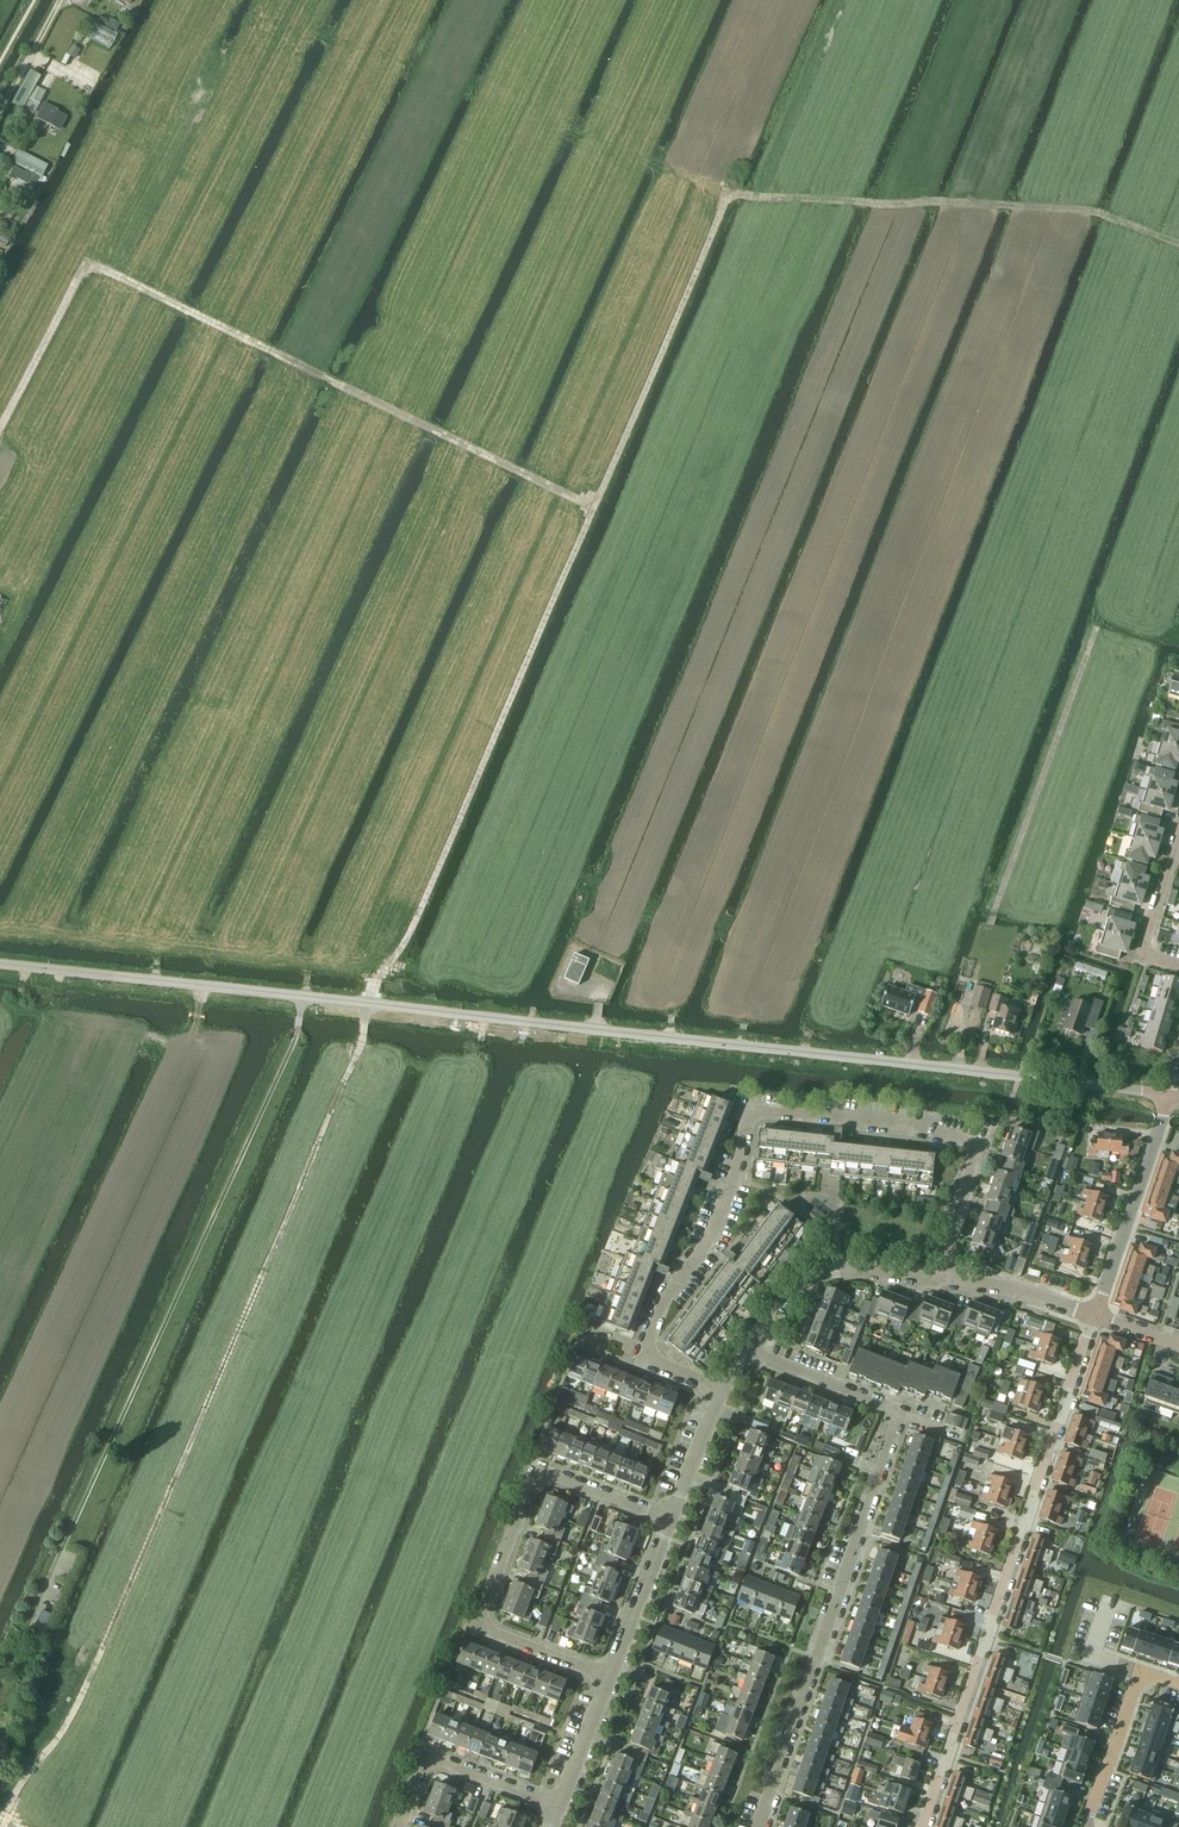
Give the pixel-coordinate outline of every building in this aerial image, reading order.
[(72,118),(17,90),(11,104),(37,117),(35,121),(63,135),(72,118)] [(1178,697),(1178,674),(1174,673),(1173,675),(1171,674),(1169,674),(1167,675),(1165,677),(1164,679),(1165,681),(1166,683),(1168,684),(1170,685),(1168,694),(1178,697)] [(1160,743),(1178,749),(1178,725),(1164,721),(1162,729),(1164,730),(1160,743)] [(1160,743),(1156,756),(1154,756),(1151,764),(1174,771),(1177,763),(1178,764),(1178,749),(1160,743)] [(1150,777),(1146,790),(1173,798),(1177,784),(1171,782),(1173,775),(1150,768),(1148,777),(1150,777)] [(1173,798),(1146,790),(1142,803),(1140,803),(1137,811),(1160,818),(1163,810),(1169,812),(1173,798)] [(1136,824),(1132,837),(1159,845),(1163,832),(1157,830),(1159,822),(1136,815),(1134,824),(1136,824)] [(1154,859),(1159,845),(1132,837),(1128,851),(1126,850),(1123,858),(1146,865),(1149,858),(1154,859)] [(1122,872),(1118,885),(1145,893),(1149,879),(1143,877),(1145,870),(1122,863),(1120,871),(1122,872)] [(1140,907),(1145,893),(1118,885),(1114,898),(1112,897),(1109,905),(1132,912),(1135,905),(1140,907)] [(1171,890),(1168,897),(1175,899),(1177,892),(1171,890)] [(1175,899),(1168,897),(1166,905),(1173,907),(1175,899)] [(1108,919),(1104,932),(1131,940),(1135,926),(1129,924),(1131,917),(1108,910),(1106,918),(1108,919)] [(1170,942),(1172,934),(1159,930),(1156,938),(1170,942)] [(1126,954),(1131,940),(1104,932),(1100,945),(1098,944),(1095,953),(1118,960),(1121,952),(1126,954)] [(579,985),(590,960),(576,954),(565,979),(579,985)] [(1104,980),(1107,973),(1076,962),(1074,967),(1081,970),(1080,972),(1097,977),(1101,978),(1100,979),(1104,980)] [(1101,991),(1108,994),(1114,977),(1107,974),(1101,991)] [(1058,989),(1071,993),(1075,981),(1063,976),(1058,989)] [(1158,988),(1178,994),(1178,981),(1162,976),(1158,988)] [(970,1005),(984,1010),(985,1010),(992,986),(978,981),(970,1005)] [(918,996),(890,987),(881,1010),(910,1020),(918,996)] [(1158,988),(1155,1000),(1175,1006),(1178,994),(1158,988)] [(938,999),(925,994),(917,1017),(931,1021),(938,999)] [(1012,1035),(1019,1012),(1004,1007),(1006,1000),(993,996),(989,1011),(997,1013),(992,1029),(1012,1035)] [(1155,1000),(1152,1011),(1172,1018),(1175,1006),(1155,1000)] [(1070,1022),(1068,1029),(1078,1033),(1084,1016),(1062,1009),(1059,1018),(1070,1022)] [(1152,1011),(1148,1023),(1169,1029),(1172,1018),(1152,1011)] [(1148,1023),(1145,1035),(1165,1041),(1169,1029),(1148,1023)] [(1145,1035),(1141,1047),(1162,1053),(1165,1041),(1145,1035)] [(700,1094),(694,1108),(723,1119),(728,1105),(700,1094)] [(694,1108),(689,1121),(717,1132),(723,1119),(694,1108)] [(689,1121),(684,1135),(712,1146),(717,1132),(689,1121)] [(1011,1128),(1006,1142),(1025,1149),(1030,1135),(1011,1128)] [(833,1140),(830,1170),(829,1175),(846,1177),(849,1147),(841,1146),(841,1142),(843,1130),(835,1129),(834,1140),(833,1140)] [(756,1161),(771,1163),(774,1133),(760,1132),(756,1161)] [(774,1133),(771,1163),(786,1165),(789,1135),(774,1133)] [(1097,1151),(1108,1152),(1110,1135),(1098,1134),(1097,1141),(1089,1141),(1088,1156),(1096,1157),(1097,1151)] [(684,1135),(678,1148),(707,1159),(712,1146),(684,1135)] [(789,1135),(786,1165),(800,1166),(804,1136),(789,1135)] [(1110,1135),(1108,1152),(1120,1153),(1119,1159),(1127,1160),(1129,1145),(1122,1144),(1122,1136),(1110,1135)] [(804,1136),(800,1166),(815,1168),(818,1138),(804,1136)] [(818,1138),(815,1168),(830,1170),(833,1140),(818,1138)] [(1006,1158),(1004,1166),(1021,1172),(1023,1164),(1020,1163),(1025,1149),(1006,1142),(1001,1156),(1006,1158)] [(1052,1158),(1059,1160),(1060,1160),(1064,1146),(1057,1144),(1052,1158)] [(849,1147),(846,1177),(863,1179),(866,1149),(849,1147)] [(678,1148),(673,1162),(701,1173),(707,1159),(678,1148)] [(866,1149),(863,1179),(880,1181),(883,1151),(866,1149)] [(883,1151),(880,1181),(897,1183),(901,1153),(883,1151)] [(901,1153),(897,1183),(914,1185),(918,1154),(901,1153)] [(1159,1160),(1178,1166),(1178,1167),(1178,1155),(1172,1153),(1171,1156),(1161,1153),(1159,1160)] [(918,1154),(914,1185),(931,1187),(935,1156),(918,1154)] [(1075,1171),(1079,1159),(1069,1156),(1065,1168),(1075,1171)] [(668,1160),(662,1176),(690,1187),(696,1172),(699,1173),(697,1179),(709,1183),(711,1176),(701,1173),(673,1162),(668,1160)] [(1155,1171),(1178,1179),(1178,1173),(1175,1172),(1178,1166),(1159,1160),(1155,1171)] [(1089,1162),(1087,1174),(1098,1176),(1099,1163),(1089,1162)] [(996,1171),(991,1186),(1010,1193),(1015,1179),(1018,1180),(1021,1172),(1004,1166),(1001,1173),(996,1171)] [(1053,1174),(1042,1170),(1039,1178),(1050,1182),(1053,1174)] [(1152,1182),(1170,1188),(1172,1182),(1178,1184),(1178,1179),(1155,1171),(1152,1182)] [(1106,1173),(1105,1181),(1111,1181),(1110,1183),(1119,1185),(1119,1173),(1111,1172),(1111,1174),(1106,1173)] [(662,1176),(655,1191),(683,1202),(690,1187),(662,1176)] [(1152,1182),(1148,1194),(1177,1203),(1178,1200),(1178,1198),(1174,1197),(1168,1195),(1170,1188),(1152,1182)] [(991,1202),(989,1209),(1006,1215),(1013,1218),(1014,1213),(1014,1210),(1013,1209),(1011,1207),(1010,1207),(1008,1207),(1006,1206),(1010,1193),(991,1186),(986,1200),(991,1202)] [(1057,1187),(1055,1194),(1062,1196),(1064,1189),(1057,1187)] [(1087,1197),(1085,1203),(1104,1209),(1108,1197),(1084,1189),(1082,1195),(1087,1197)] [(655,1191),(649,1207),(677,1218),(683,1202),(655,1191)] [(1060,1203),(1062,1196),(1055,1194),(1053,1201),(1060,1203)] [(1148,1194),(1144,1205),(1163,1211),(1165,1205),(1171,1206),(1175,1208),(1177,1204),(1177,1203),(1148,1194)] [(1100,1222),(1104,1209),(1085,1203),(1083,1209),(1078,1207),(1076,1214),(1100,1222)] [(1142,1212),(1151,1215),(1150,1218),(1165,1223),(1167,1218),(1172,1220),(1177,1222),(1178,1216),(1174,1215),(1163,1211),(1144,1205),(1142,1212)] [(649,1207),(643,1223),(671,1234),(677,1218),(649,1207)] [(770,1219),(794,1237),(803,1225),(779,1207),(770,1219)] [(1047,1217),(1063,1221),(1066,1213),(1050,1208),(1047,1217)] [(981,1215),(976,1229),(995,1236),(1000,1221),(1003,1222),(1006,1215),(989,1209),(986,1216),(981,1215)] [(761,1231),(785,1249),(794,1237),(770,1219),(761,1231)] [(1043,1227),(1063,1233),(1066,1226),(1046,1219),(1043,1227)] [(643,1223),(637,1239),(665,1250),(671,1234),(643,1223)] [(971,1243),(979,1246),(976,1255),(989,1259),(992,1250),(991,1250),(995,1236),(976,1229),(971,1243)] [(752,1243),(776,1261),(785,1249),(761,1231),(752,1243)] [(1038,1240),(1046,1242),(1049,1233),(1041,1231),(1038,1240)] [(1071,1244),(1069,1251),(1088,1257),(1092,1245),(1068,1236),(1066,1242),(1071,1244)] [(1163,1240),(1150,1236),(1148,1244),(1160,1248),(1163,1240)] [(637,1239),(631,1254),(659,1265),(665,1250),(637,1239)] [(743,1254),(767,1272),(776,1261),(752,1243),(743,1254)] [(1022,1244),(1017,1257),(1025,1260),(1030,1246),(1022,1244)] [(1128,1252),(1147,1258),(1163,1263),(1165,1258),(1154,1255),(1156,1250),(1141,1245),(1140,1248),(1131,1245),(1128,1252)] [(729,1263),(754,1281),(758,1284),(767,1272),(743,1254),(735,1265),(733,1262),(736,1258),(725,1250),(721,1256),(729,1263)] [(1084,1269),(1088,1257),(1069,1251),(1067,1257),(1062,1255),(1059,1261),(1084,1269)] [(625,1252),(620,1266),(648,1277),(653,1264),(656,1266),(654,1272),(666,1276),(669,1269),(659,1265),(631,1254),(625,1252)] [(1128,1252),(1125,1263),(1153,1273),(1155,1268),(1145,1264),(1147,1258),(1128,1252)] [(1038,1267),(1038,1266),(1041,1257),(1042,1256),(1035,1253),(1032,1265),(1038,1267)] [(990,1262),(991,1265),(995,1266),(998,1265),(999,1261),(997,1258),(994,1257),(991,1259),(990,1262)] [(1052,1271),(1055,1261),(1041,1257),(1038,1266),(1052,1271)] [(719,1276),(744,1294),(754,1281),(729,1263),(719,1276)] [(1125,1263),(1121,1275),(1139,1281),(1142,1274),(1152,1278),(1153,1273),(1125,1263)] [(620,1266),(614,1280),(643,1291),(648,1277),(620,1266)] [(1029,1269),(1027,1275),(1038,1278),(1040,1272),(1029,1268),(1029,1269)] [(1121,1275),(1117,1286),(1146,1295),(1148,1291),(1137,1287),(1139,1281),(1121,1275)] [(709,1290),(734,1308),(744,1294),(719,1276),(709,1290)] [(614,1280),(609,1294),(637,1305),(643,1291),(614,1280)] [(1117,1286),(1113,1297),(1132,1303),(1134,1297),(1144,1300),(1146,1295),(1117,1286)] [(1154,1294),(1161,1296),(1163,1289),(1156,1286),(1154,1294)] [(827,1289),(822,1300),(843,1309),(848,1297),(845,1295),(846,1293),(839,1290),(838,1293),(827,1289)] [(699,1303),(723,1321),(734,1308),(709,1290),(699,1303)] [(870,1303),(866,1314),(874,1317),(875,1314),(887,1319),(896,1297),(883,1291),(879,1300),(872,1297),(870,1303)] [(609,1294),(604,1307),(632,1318),(637,1305),(609,1294)] [(896,1297),(887,1319),(901,1324),(902,1320),(909,1322),(910,1319),(915,1305),(909,1303),(909,1302),(896,1297)] [(910,1319),(918,1322),(919,1319),(931,1324),(940,1302),(927,1297),(923,1305),(916,1302),(915,1305),(910,1319)] [(1136,1310),(1146,1313),(1143,1322),(1152,1325),(1156,1311),(1148,1308),(1132,1303),(1113,1297),(1111,1304),(1120,1307),(1119,1310),(1134,1315),(1136,1310)] [(1171,1304),(1178,1306),(1178,1303),(1178,1299),(1173,1297),(1171,1304)] [(822,1300),(818,1312),(839,1320),(843,1309),(822,1300)] [(864,1300),(858,1314),(861,1315),(865,1317),(866,1314),(870,1303),(864,1300)] [(931,1324),(944,1329),(946,1325),(953,1328),(954,1324),(959,1311),(953,1308),(953,1307),(940,1302),(931,1324)] [(959,1311),(954,1324),(962,1327),(963,1325),(975,1329),(984,1307),(970,1302),(967,1310),(960,1308),(959,1311)] [(1148,1306),(1148,1308),(1156,1311),(1159,1304),(1154,1302),(1152,1307),(1148,1306)] [(689,1317),(713,1335),(723,1321),(699,1303),(689,1317)] [(1174,1320),(1178,1306),(1171,1304),(1167,1318),(1174,1320)] [(626,1332),(632,1318),(604,1307),(598,1321),(626,1332)] [(984,1307),(975,1329),(988,1335),(997,1312),(984,1307)] [(818,1312),(813,1323),(835,1331),(839,1320),(818,1312)] [(861,1315),(856,1327),(860,1328),(865,1317),(861,1315)] [(1023,1325),(1039,1330),(1042,1322),(1026,1316),(1023,1325)] [(679,1330),(703,1349),(713,1335),(689,1317),(679,1330)] [(813,1323),(809,1334),(812,1336),(830,1343),(835,1331),(813,1323)] [(856,1327),(852,1338),(856,1339),(860,1328),(856,1327)] [(693,1362),(703,1349),(679,1330),(669,1344),(693,1362)] [(1009,1330),(1006,1336),(1013,1339),(1016,1332),(1009,1330)] [(1039,1340),(1037,1346),(1056,1352),(1060,1340),(1036,1332),(1034,1338),(1039,1340)] [(826,1354),(830,1343),(812,1336),(809,1334),(804,1346),(816,1351),(815,1353),(821,1355),(822,1353),(826,1354)] [(1006,1336),(1004,1343),(1011,1345),(1013,1339),(1006,1336)] [(1100,1337),(1098,1344),(1116,1349),(1132,1355),(1134,1350),(1123,1347),(1125,1341),(1110,1336),(1109,1337),(1108,1340),(1104,1338),(1103,1338),(1100,1337)] [(852,1338),(848,1349),(852,1351),(856,1339),(852,1338)] [(1096,1350),(1094,1355),(1123,1365),(1125,1359),(1120,1358),(1114,1356),(1116,1349),(1098,1344),(1096,1350)] [(975,1362),(981,1364),(988,1348),(981,1345),(975,1362)] [(1052,1365),(1056,1352),(1037,1346),(1035,1352),(1030,1350),(1028,1357),(1052,1365)] [(839,1362),(846,1365),(852,1351),(848,1349),(845,1348),(839,1362)] [(857,1375),(861,1377),(870,1354),(857,1349),(848,1374),(856,1377),(857,1375)] [(1132,1355),(1139,1357),(1141,1351),(1134,1349),(1132,1355)] [(870,1354),(861,1377),(865,1379),(865,1380),(873,1383),(882,1358),(870,1354)] [(1092,1360),(1090,1366),(1108,1372),(1110,1366),(1121,1370),(1123,1365),(1094,1355),(1092,1360)] [(575,1356),(567,1377),(580,1382),(589,1361),(575,1356)] [(882,1358),(873,1383),(880,1386),(881,1385),(885,1386),(894,1363),(882,1358)] [(1019,1359),(1017,1366),(1034,1371),(1036,1365),(1019,1359)] [(589,1361),(580,1382),(593,1387),(601,1366),(589,1361)] [(907,1368),(899,1387),(907,1390),(907,1388),(912,1390),(921,1367),(908,1362),(906,1368),(907,1368)] [(894,1363),(885,1386),(890,1388),(889,1389),(897,1393),(899,1387),(907,1368),(906,1368),(894,1363)] [(961,1408),(979,1368),(969,1364),(953,1405),(961,1408)] [(601,1366),(593,1387),(606,1392),(614,1371),(601,1366)] [(925,1390),(926,1391),(933,1394),(934,1392),(938,1394),(947,1371),(934,1366),(932,1371),(925,1390)] [(1088,1372),(1086,1378),(1115,1387),(1117,1382),(1112,1380),(1106,1378),(1108,1372),(1090,1366),(1088,1372)] [(921,1367),(912,1390),(916,1392),(915,1393),(924,1396),(926,1391),(925,1390),(932,1371),(921,1367)] [(614,1371),(606,1392),(618,1397),(627,1376),(614,1371)] [(947,1371),(938,1394),(942,1396),(942,1397),(950,1400),(960,1375),(947,1371)] [(1143,1408),(1155,1412),(1157,1407),(1178,1415),(1178,1391),(1171,1388),(1173,1380),(1152,1373),(1150,1381),(1149,1381),(1144,1397),(1146,1398),(1143,1408)] [(627,1376),(618,1397),(631,1402),(639,1381),(627,1376)] [(1086,1378),(1083,1388),(1101,1394),(1103,1389),(1114,1393),(1115,1387),(1086,1378)] [(1020,1379),(1016,1391),(1040,1400),(1044,1387),(1020,1379)] [(773,1403),(776,1404),(783,1385),(769,1380),(761,1399),(773,1403)] [(639,1381),(631,1402),(632,1402),(631,1407),(643,1411),(645,1407),(644,1407),(652,1386),(639,1381)] [(1004,1381),(1002,1387),(1009,1389),(1011,1383),(1004,1381)] [(776,1404),(773,1403),(770,1412),(774,1414),(778,1405),(787,1409),(790,1410),(797,1391),(783,1385),(776,1404)] [(644,1407),(645,1407),(656,1412),(665,1391),(652,1386),(644,1407)] [(1002,1387),(999,1395),(1007,1397),(1009,1389),(1002,1387)] [(1083,1388),(1080,1396),(1089,1399),(1088,1402),(1103,1407),(1105,1402),(1113,1405),(1116,1405),(1118,1400),(1112,1398),(1101,1394),(1083,1388)] [(1115,1393),(1126,1397),(1128,1398),(1130,1392),(1117,1388),(1115,1393)] [(665,1391),(656,1412),(669,1417),(677,1396),(665,1391)] [(790,1410),(787,1409),(783,1418),(788,1420),(792,1411),(800,1414),(803,1415),(811,1396),(797,1391),(790,1410)] [(1036,1412),(1040,1400),(1016,1391),(1012,1404),(1036,1412)] [(571,1405),(573,1400),(564,1396),(562,1402),(571,1405)] [(803,1415),(800,1414),(797,1423),(802,1425),(805,1416),(815,1420),(818,1421),(825,1402),(811,1396),(803,1415)] [(577,1401),(575,1407),(584,1411),(586,1404),(577,1401)] [(818,1421),(815,1420),(812,1429),(816,1431),(820,1422),(829,1425),(831,1426),(839,1407),(825,1402),(818,1421)] [(994,1402),(992,1410),(1004,1414),(1006,1415),(1008,1407),(994,1402)] [(556,1405),(554,1410),(563,1414),(565,1408),(556,1405)] [(589,1406),(587,1412),(595,1415),(597,1415),(598,1412),(599,1409),(589,1406)] [(831,1426),(829,1425),(826,1434),(830,1436),(837,1428),(846,1432),(853,1413),(839,1407),(831,1426)] [(578,1420),(580,1414),(570,1410),(568,1416),(578,1420)] [(1001,1423),(1004,1414),(992,1410),(989,1419),(1001,1423)] [(1101,1410),(1099,1417),(1098,1418),(1113,1422),(1116,1414),(1101,1410)] [(597,1415),(596,1418),(608,1423),(611,1417),(598,1412),(597,1415)] [(964,1431),(967,1419),(948,1413),(944,1424),(964,1431)] [(591,1425),(593,1419),(583,1415),(581,1421),(591,1425)] [(1072,1422),(1069,1429),(1085,1434),(1087,1427),(1092,1428),(1095,1422),(1074,1415),(1072,1422)] [(611,1417),(608,1423),(622,1428),(622,1425),(618,1424),(620,1420),(611,1417)] [(598,1425),(606,1428),(608,1423),(596,1418),(593,1426),(593,1428),(596,1429),(598,1427),(598,1425)] [(765,1431),(768,1423),(754,1418),(751,1426),(765,1431)] [(628,1421),(626,1427),(635,1430),(637,1424),(628,1421)] [(608,1423),(606,1428),(619,1433),(620,1429),(621,1430),(622,1428),(608,1423)] [(640,1425),(638,1432),(647,1435),(650,1429),(640,1425)] [(1008,1434),(1006,1441),(1024,1447),(1029,1434),(1004,1426),(1003,1432),(1008,1434)] [(539,1449),(552,1454),(560,1433),(547,1428),(539,1449)] [(628,1439),(629,1433),(630,1433),(621,1430),(620,1429),(619,1433),(618,1435),(628,1439)] [(1067,1436),(1065,1442),(1085,1449),(1087,1443),(1082,1441),(1085,1434),(1069,1429),(1067,1436)] [(763,1451),(762,1454),(771,1457),(773,1452),(764,1449),(768,1438),(749,1430),(744,1444),(763,1451)] [(660,1440),(662,1435),(653,1431),(650,1437),(660,1440)] [(921,1432),(920,1437),(940,1444),(941,1439),(921,1432)] [(973,1432),(971,1439),(978,1441),(980,1434),(973,1432)] [(560,1433),(552,1454),(565,1459),(573,1438),(560,1433)] [(1103,1434),(1101,1440),(1109,1442),(1110,1436),(1103,1434)] [(640,1444),(642,1438),(633,1435),(631,1440),(640,1444)] [(914,1435),(909,1449),(928,1455),(932,1441),(920,1437),(914,1435)] [(573,1438),(565,1459),(577,1464),(585,1443),(573,1438)] [(643,1445),(643,1446),(657,1451),(659,1445),(654,1443),(645,1440),(643,1445)] [(1107,1448),(1109,1442),(1101,1440),(1099,1446),(1107,1448)] [(1020,1459),(1024,1447),(1006,1441),(1004,1446),(998,1445),(996,1451),(1020,1459)] [(585,1443),(577,1464),(590,1469),(598,1448),(585,1443)] [(758,1465),(756,1468),(766,1471),(768,1466),(758,1463),(762,1454),(763,1451),(744,1444),(738,1457),(758,1465)] [(954,1448),(950,1463),(955,1465),(962,1446),(956,1444),(955,1448),(954,1448)] [(835,1458),(838,1450),(825,1445),(821,1453),(835,1458)] [(1088,1457),(1100,1461),(1101,1461),(1105,1451),(1091,1447),(1088,1457)] [(598,1448),(590,1469),(602,1474),(611,1453),(598,1448)] [(990,1452),(975,1448),(972,1455),(987,1460),(990,1452)] [(909,1449),(905,1463),(923,1469),(928,1455),(909,1449)] [(611,1453),(602,1474),(615,1479),(624,1458),(611,1453)] [(1059,1460),(1057,1466),(1072,1471),(1074,1464),(1080,1466),(1082,1460),(1061,1453),(1059,1460)] [(794,1454),(791,1462),(798,1465),(801,1457),(794,1454)] [(977,1466),(979,1459),(980,1459),(965,1454),(962,1461),(977,1466)] [(817,1456),(812,1470),(835,1479),(841,1466),(822,1458),(817,1456)] [(738,1457),(733,1471),(752,1479),(751,1482),(760,1485),(762,1480),(753,1477),(756,1468),(758,1465),(738,1457)] [(1098,1468),(1100,1461),(1088,1457),(1086,1464),(1098,1468)] [(624,1458),(615,1479),(628,1484),(636,1463),(624,1458)] [(791,1462),(788,1469),(795,1472),(798,1465),(791,1462)] [(636,1463),(628,1484),(641,1489),(649,1468),(636,1463)] [(905,1463),(900,1477),(918,1484),(923,1469),(905,1463)] [(950,1463),(945,1477),(950,1479),(955,1465),(950,1463)] [(1054,1474),(1052,1480),(1073,1487),(1075,1480),(1070,1479),(1072,1471),(1057,1466),(1054,1474)] [(812,1470),(806,1484),(830,1493),(835,1479),(812,1470)] [(733,1488),(730,1494),(744,1499),(746,1495),(755,1499),(757,1494),(748,1491),(751,1482),(752,1479),(733,1471),(727,1486),(733,1488)] [(960,1471),(958,1478),(965,1480),(967,1474),(960,1471)] [(1090,1472),(1088,1478),(1096,1480),(1098,1474),(1090,1472)] [(992,1482),(990,1489),(1008,1495),(1013,1482),(989,1474),(987,1480),(992,1482)] [(900,1477),(895,1491),(913,1498),(918,1484),(900,1477)] [(945,1477),(940,1491),(946,1493),(950,1479),(945,1477)] [(958,1478),(955,1485),(962,1487),(965,1480),(958,1478)] [(1088,1478),(1087,1483),(1094,1486),(1096,1480),(1088,1478)] [(783,1482),(780,1489),(787,1492),(790,1485),(783,1482)] [(800,1498),(806,1500),(812,1502),(824,1507),(830,1493),(806,1484),(805,1484),(800,1498)] [(1080,1490),(1095,1495),(1097,1489),(1082,1484),(1080,1490)] [(1008,1495),(990,1489),(984,1487),(980,1499),(1004,1507),(1008,1495)] [(780,1489),(777,1496),(784,1499),(787,1492),(780,1489)] [(961,1505),(961,1506),(969,1509),(973,1498),(957,1492),(957,1490),(952,1489),(947,1501),(961,1505)] [(895,1491),(890,1505),(909,1512),(913,1498),(895,1491)] [(940,1491),(935,1505),(941,1507),(946,1493),(940,1491)] [(1049,1491),(1044,1504),(1060,1509),(1062,1502),(1067,1504),(1069,1497),(1049,1491)] [(714,1496),(709,1510),(729,1517),(728,1520),(737,1523),(739,1519),(730,1515),(734,1504),(741,1507),(744,1499),(730,1494),(728,1501),(714,1496)] [(547,1497),(541,1512),(561,1519),(564,1511),(570,1514),(573,1507),(547,1497)] [(806,1500),(800,1513),(819,1520),(824,1507),(812,1502),(806,1500)] [(960,1506),(950,1502),(947,1509),(958,1512),(960,1506)] [(1057,1516),(1060,1509),(1044,1504),(1039,1518),(1060,1525),(1062,1518),(1057,1516)] [(599,1505),(595,1516),(601,1518),(605,1507),(599,1505)] [(890,1505),(885,1520),(904,1526),(909,1512),(890,1505)] [(935,1505),(930,1519),(936,1521),(941,1507),(935,1505)] [(958,1516),(972,1520),(975,1510),(969,1509),(961,1506),(958,1516)] [(709,1510),(704,1524),(723,1531),(722,1534),(731,1537),(733,1532),(724,1529),(728,1520),(729,1517),(709,1510)] [(772,1510),(769,1517),(777,1520),(780,1512),(772,1510)] [(1078,1510),(1076,1516),(1083,1518),(1085,1512),(1078,1510)] [(583,1528),(589,1514),(582,1511),(576,1525),(583,1528)] [(546,1530),(543,1537),(559,1543),(564,1530),(558,1527),(561,1519),(541,1512),(536,1526),(546,1530)] [(800,1513),(795,1527),(813,1535),(819,1520),(800,1513)] [(601,1518),(595,1516),(594,1515),(588,1530),(595,1532),(601,1518)] [(1082,1524),(1083,1518),(1076,1516),(1074,1521),(1082,1524)] [(767,1524),(765,1531),(771,1534),(777,1520),(769,1517),(766,1524),(767,1524)] [(944,1518),(942,1526),(949,1528),(951,1521),(944,1518)] [(930,1519),(926,1533),(932,1535),(936,1521),(930,1519)] [(899,1540),(904,1526),(885,1520),(881,1534),(899,1540)] [(614,1530),(611,1538),(631,1546),(637,1531),(610,1521),(607,1528),(614,1530)] [(976,1530),(974,1536),(993,1542),(997,1530),(972,1522),(970,1528),(976,1530)] [(704,1524),(698,1537),(718,1545),(717,1547),(726,1551),(728,1546),(719,1543),(722,1534),(723,1531),(704,1524)] [(942,1526),(939,1532),(946,1535),(949,1528),(942,1526)] [(795,1527),(790,1541),(808,1548),(813,1535),(795,1527)] [(761,1537),(758,1544),(766,1547),(771,1534),(765,1531),(762,1538),(761,1537)] [(921,1547),(925,1548),(927,1549),(932,1535),(926,1533),(921,1547)] [(1031,1543),(1029,1550),(1052,1557),(1054,1551),(1051,1550),(1042,1547),(1045,1539),(1034,1535),(1031,1543)] [(989,1555),(993,1542),(974,1536),(972,1542),(966,1540),(964,1547),(989,1555)] [(530,1540),(525,1554),(544,1562),(547,1554),(554,1557),(559,1543),(543,1537),(540,1544),(530,1540)] [(698,1537),(693,1551),(713,1559),(712,1561),(721,1565),(726,1551),(717,1547),(718,1545),(698,1537)] [(601,1544),(596,1557),(612,1564),(615,1556),(626,1560),(631,1546),(611,1538),(608,1546),(601,1544)] [(790,1541),(784,1555),(803,1562),(808,1548),(790,1541)] [(756,1552),(753,1559),(761,1561),(766,1547),(758,1544),(756,1551),(756,1552)] [(880,1550),(875,1564),(893,1570),(898,1556),(880,1550)] [(1026,1558),(1024,1565),(1035,1569),(1038,1560),(1050,1564),(1052,1557),(1029,1550),(1026,1558)] [(707,1573),(706,1575),(716,1579),(718,1573),(708,1570),(712,1561),(713,1559),(693,1551),(688,1565),(707,1573)] [(1076,1557),(1060,1552),(1058,1559),(1074,1565),(1076,1557)] [(529,1573),(526,1580),(543,1586),(548,1573),(541,1570),(544,1562),(525,1554),(519,1569),(529,1573)] [(945,1563),(958,1567),(961,1558),(948,1554),(945,1563)] [(777,1560),(775,1567),(797,1576),(803,1562),(784,1555),(781,1562),(777,1560)] [(597,1573),(594,1581),(615,1589),(621,1574),(610,1570),(612,1564),(596,1557),(591,1570),(597,1573)] [(916,1562),(911,1576),(917,1578),(922,1564),(916,1562)] [(1059,1568),(1067,1571),(1069,1564),(1062,1562),(1059,1568)] [(749,1569),(756,1572),(758,1565),(752,1563),(749,1569)] [(875,1564),(870,1578),(888,1584),(893,1570),(875,1564)] [(688,1565),(682,1579),(702,1586),(701,1589),(710,1592),(712,1587),(703,1584),(706,1575),(707,1573),(688,1565)] [(1021,1573),(1018,1580),(1041,1588),(1043,1582),(1041,1581),(1032,1578),(1035,1569),(1024,1565),(1021,1573)] [(927,1566),(925,1573),(932,1575),(934,1568),(927,1566)] [(960,1577),(958,1583),(978,1590),(982,1577),(957,1569),(955,1575),(960,1577)] [(769,1578),(782,1583),(785,1576),(772,1570),(769,1578)] [(925,1573),(923,1580),(931,1582),(932,1575),(925,1573)] [(737,1600),(750,1605),(759,1581),(746,1576),(737,1600)] [(911,1576),(906,1590),(912,1592),(917,1578),(911,1576)] [(1054,1584),(1063,1587),(1065,1580),(1056,1577),(1054,1584)] [(870,1578),(865,1592),(883,1598),(888,1584),(870,1578)] [(697,1600),(696,1603),(705,1607),(707,1602),(698,1598),(701,1589),(702,1586),(682,1579),(677,1592),(697,1600)] [(514,1583),(508,1597),(528,1605),(531,1597),(537,1599),(543,1586),(526,1580),(524,1586),(514,1583)] [(1016,1588),(1013,1595),(1025,1599),(1028,1591),(1030,1591),(1039,1594),(1040,1591),(1041,1588),(1018,1580),(1016,1588)] [(585,1586),(580,1600),(596,1607),(599,1600),(609,1604),(615,1589),(594,1581),(591,1589),(585,1586)] [(759,1581),(750,1605),(764,1610),(773,1586),(759,1581)] [(974,1602),(978,1590),(958,1583),(956,1590),(951,1588),(949,1594),(974,1602)] [(773,1586),(764,1610),(777,1615),(786,1591),(773,1586)] [(918,1598),(926,1600),(930,1589),(922,1587),(918,1598)] [(906,1590),(901,1604),(907,1606),(912,1592),(906,1590)] [(786,1591),(777,1615),(790,1620),(799,1597),(786,1591)] [(693,1611),(696,1603),(697,1600),(677,1592),(672,1607),(691,1614),(690,1617),(700,1620),(702,1615),(693,1611)] [(865,1592),(861,1606),(879,1612),(883,1598),(865,1592)] [(1013,1595),(1008,1611),(1031,1619),(1034,1612),(1031,1611),(1022,1608),(1025,1599),(1013,1595)] [(531,1615),(528,1614),(529,1612),(528,1610),(526,1610),(528,1605),(508,1597),(503,1611),(529,1621),(531,1615)] [(581,1616),(578,1624),(598,1632),(604,1617),(594,1613),(596,1607),(580,1600),(574,1613),(581,1616)] [(901,1604),(896,1618),(902,1620),(907,1606),(901,1604)] [(1053,1610),(1039,1605),(1037,1611),(1051,1615),(1053,1610)] [(861,1606),(856,1620),(874,1626),(879,1612),(861,1606)] [(545,1628),(550,1614),(543,1611),(538,1625),(545,1628)] [(1006,1619),(1003,1626),(1004,1626),(1015,1629),(1018,1621),(1029,1624),(1038,1627),(1038,1629),(1040,1629),(1041,1622),(1031,1619),(1008,1611),(1008,1613),(1006,1619)] [(672,1615),(670,1621),(678,1624),(680,1618),(680,1617),(672,1614),(672,1615)] [(557,1632),(562,1619),(555,1616),(550,1629),(557,1632)] [(945,1624),(942,1631),(961,1637),(965,1625),(941,1616),(939,1622),(945,1624)] [(896,1618),(891,1632),(897,1634),(902,1620),(896,1618)] [(923,1618),(921,1624),(928,1626),(929,1620),(923,1618)] [(684,1627),(691,1629),(693,1622),(687,1620),(684,1627)] [(856,1620),(851,1634),(869,1640),(874,1626),(856,1620)] [(910,1621),(902,1644),(907,1646),(915,1623),(910,1621)] [(691,1629),(698,1632),(700,1625),(694,1622),(691,1629)] [(593,1646),(598,1632),(578,1624),(575,1632),(568,1629),(566,1636),(593,1646)] [(921,1624),(918,1631),(925,1633),(928,1626),(921,1624)] [(652,1649),(665,1654),(674,1631),(661,1626),(652,1649)] [(1128,1628),(1121,1648),(1133,1652),(1140,1632),(1128,1628)] [(711,1637),(717,1639),(720,1632),(713,1630),(711,1637)] [(674,1631),(665,1654),(679,1659),(687,1636),(674,1631)] [(957,1650),(961,1637),(942,1631),(940,1637),(935,1635),(933,1642),(957,1650)] [(891,1632),(887,1646),(893,1648),(897,1634),(891,1632)] [(1140,1632),(1133,1652),(1144,1656),(1151,1636),(1140,1632)] [(851,1634),(846,1648),(864,1654),(869,1640),(851,1634)] [(687,1636),(679,1659),(692,1664),(701,1641),(687,1636)] [(1151,1636),(1144,1656),(1156,1660),(1163,1639),(1151,1636)] [(1031,1638),(1028,1645),(1030,1646),(1038,1648),(1041,1641),(1033,1638),(1031,1638)] [(1163,1639),(1156,1660),(1168,1664),(1174,1643),(1163,1639)] [(556,1645),(564,1648),(566,1643),(558,1640),(556,1645)] [(701,1641),(692,1664),(705,1669),(714,1646),(701,1641)] [(919,1641),(916,1648),(916,1649),(929,1653),(932,1645),(919,1641)] [(456,1663),(469,1668),(477,1647),(464,1642),(456,1663)] [(1168,1664),(1178,1668),(1178,1645),(1174,1643),(1168,1664)] [(747,1649),(747,1650),(756,1653),(752,1662),(751,1665),(768,1672),(774,1657),(757,1651),(758,1648),(749,1645),(747,1649)] [(887,1646),(882,1660),(888,1662),(893,1648),(887,1646)] [(477,1647),(469,1668),(482,1673),(490,1652),(477,1647)] [(842,1662),(859,1668),(864,1654),(846,1648),(842,1662)] [(490,1652),(482,1673),(494,1678),(502,1657),(490,1652)] [(994,1653),(989,1669),(1012,1676),(1014,1670),(1011,1669),(1003,1666),(1006,1657),(994,1653)] [(502,1657),(494,1678),(507,1683),(515,1662),(502,1657)] [(744,1659),(742,1663),(750,1667),(747,1676),(746,1679),(763,1686),(768,1672),(751,1665),(752,1662),(744,1659)] [(877,1674),(878,1675),(883,1677),(888,1662),(882,1660),(877,1674)] [(515,1662),(507,1683),(520,1688),(528,1667),(515,1662)] [(929,1672),(926,1679),(945,1686),(950,1673),(925,1664),(923,1670),(929,1672)] [(906,1665),(903,1671),(911,1674),(913,1667),(906,1665)] [(528,1667),(520,1688),(532,1693),(540,1671),(528,1667)] [(989,1669),(984,1684),(996,1688),(999,1679),(1010,1683),(1012,1676),(989,1669)] [(540,1671),(532,1693),(545,1698),(553,1676),(540,1671)] [(903,1671),(901,1679),(908,1681),(911,1674),(903,1671)] [(738,1672),(736,1677),(745,1680),(741,1690),(740,1693),(757,1699),(763,1686),(746,1679),(747,1676),(738,1672)] [(1109,1693),(1113,1680),(1090,1673),(1086,1685),(1109,1693)] [(553,1676),(545,1698),(558,1703),(566,1681),(553,1676)] [(941,1698),(945,1686),(926,1679),(921,1677),(919,1683),(917,1689),(941,1698)] [(663,1687),(671,1691),(675,1683),(666,1679),(663,1687)] [(825,1697),(843,1703),(852,1706),(854,1700),(845,1697),(849,1685),(831,1679),(825,1697)] [(449,1680),(447,1686),(451,1688),(459,1691),(462,1685),(453,1682),(449,1680)] [(981,1692),(979,1699),(1002,1706),(1004,1700),(1001,1699),(993,1696),(996,1688),(984,1684),(981,1692)] [(462,1685),(459,1691),(473,1696),(475,1690),(462,1685)] [(1105,1705),(1109,1693),(1086,1685),(1082,1697),(1105,1705)] [(733,1686),(731,1691),(740,1694),(736,1703),(735,1706),(752,1713),(757,1699),(740,1693),(741,1690),(733,1686)] [(651,1688),(646,1702),(665,1709),(664,1712),(673,1715),(675,1710),(666,1707),(670,1695),(651,1688)] [(473,1696),(485,1701),(486,1701),(487,1698),(488,1695),(475,1690),(473,1696)] [(443,1697),(453,1700),(456,1701),(458,1696),(446,1691),(443,1697)] [(1026,1697),(1011,1692),(1009,1698),(1024,1703),(1026,1697)] [(458,1696),(456,1701),(469,1706),(471,1701),(458,1696)] [(895,1696),(893,1703),(899,1705),(901,1697),(895,1696)] [(825,1697),(820,1711),(838,1717),(847,1720),(849,1715),(840,1712),(843,1703),(825,1697)] [(1101,1717),(1105,1705),(1082,1697),(1078,1710),(1101,1717)] [(485,1701),(484,1703),(497,1708),(499,1702),(487,1698),(486,1701),(485,1701)] [(976,1707),(974,1714),(986,1718),(989,1709),(1000,1713),(1002,1706),(979,1699),(976,1707)] [(728,1700),(726,1705),(734,1708),(731,1717),(730,1720),(747,1727),(752,1713),(735,1706),(736,1703),(728,1700)] [(1154,1700),(1150,1712),(1173,1719),(1174,1720),(1178,1708),(1154,1700)] [(471,1701),(469,1706),(482,1711),(482,1709),(484,1706),(483,1705),(471,1701)] [(499,1702),(497,1708),(507,1712),(508,1710),(510,1711),(512,1707),(499,1702)] [(646,1702),(640,1716),(660,1723),(659,1725),(668,1729),(670,1724),(660,1721),(664,1712),(665,1709),(646,1702)] [(484,1706),(482,1709),(495,1714),(497,1708),(484,1703),(483,1705),(484,1706)] [(1004,1707),(1021,1713),(1023,1707),(1013,1704),(1013,1706),(1006,1703),(1004,1707)] [(512,1707),(510,1711),(523,1716),(526,1710),(513,1705),(512,1707)] [(497,1708),(495,1714),(508,1719),(509,1715),(507,1715),(507,1712),(497,1708)] [(526,1710),(523,1716),(536,1721),(538,1715),(526,1710)] [(1097,1730),(1101,1717),(1078,1710),(1074,1722),(1097,1730)] [(820,1711),(816,1725),(834,1731),(842,1734),(844,1729),(835,1726),(838,1717),(820,1711)] [(916,1711),(910,1729),(910,1730),(928,1736),(933,1723),(922,1719),(924,1714),(916,1711)] [(1150,1712),(1145,1724),(1169,1732),(1173,1719),(1150,1712)] [(436,1714),(428,1735),(440,1740),(449,1719),(436,1714)] [(717,1729),(715,1736),(723,1739),(725,1734),(741,1741),(747,1727),(730,1720),(731,1717),(722,1714),(721,1717),(720,1718),(729,1722),(725,1733),(717,1729)] [(971,1722),(969,1729),(992,1737),(994,1731),(991,1730),(983,1727),(986,1718),(974,1714),(971,1722)] [(507,1721),(519,1726),(522,1720),(509,1715),(508,1719),(507,1721)] [(538,1715),(536,1721),(549,1726),(551,1720),(538,1715)] [(694,1715),(690,1724),(697,1727),(698,1724),(697,1724),(699,1717),(694,1715)] [(640,1716),(635,1730),(654,1737),(653,1739),(663,1743),(664,1738),(655,1735),(659,1725),(660,1723),(640,1716)] [(449,1719),(440,1740),(453,1745),(462,1724),(449,1719)] [(522,1720),(519,1726),(532,1731),(534,1726),(522,1720)] [(462,1724),(453,1745),(466,1750),(474,1729),(462,1724)] [(1145,1724),(1141,1737),(1165,1745),(1169,1732),(1145,1724)] [(811,1739),(829,1745),(837,1748),(839,1742),(831,1739),(834,1731),(816,1725),(811,1739)] [(1077,1737),(1079,1731),(1063,1725),(1061,1732),(1072,1736),(1067,1750),(1090,1757),(1094,1744),(1095,1743),(1077,1737)] [(534,1726),(532,1731),(541,1735),(543,1729),(534,1726)] [(896,1739),(924,1748),(925,1747),(927,1748),(930,1738),(928,1737),(928,1736),(910,1730),(910,1729),(904,1727),(901,1726),(896,1739)] [(474,1729),(466,1750),(479,1755),(487,1734),(474,1729)] [(966,1737),(964,1744),(976,1748),(979,1739),(990,1743),(992,1737),(969,1729),(966,1737)] [(487,1734),(479,1755),(492,1760),(500,1739),(502,1735),(489,1730),(487,1734)] [(634,1745),(631,1752),(647,1758),(649,1753),(657,1756),(659,1752),(650,1748),(653,1739),(654,1737),(635,1730),(630,1743),(634,1745)] [(869,1732),(866,1743),(871,1744),(870,1745),(889,1752),(893,1739),(875,1733),(874,1733),(869,1732)] [(1012,1737),(1001,1733),(999,1739),(1010,1743),(1012,1737)] [(1141,1737),(1137,1749),(1161,1757),(1165,1745),(1141,1737)] [(500,1739),(492,1760),(504,1765),(512,1744),(500,1739)] [(811,1739),(806,1753),(824,1759),(833,1762),(834,1756),(826,1753),(829,1745),(811,1739)] [(719,1750),(715,1759),(714,1762),(731,1768),(737,1754),(719,1748),(720,1745),(712,1742),(710,1746),(719,1750)] [(512,1744),(504,1765),(517,1770),(525,1749),(512,1744)] [(525,1749),(517,1770),(530,1775),(538,1754),(525,1749)] [(1137,1749),(1133,1761),(1157,1769),(1161,1757),(1137,1749)] [(1085,1770),(1090,1757),(1067,1750),(1063,1763),(1085,1770)] [(616,1753),(611,1767),(630,1775),(629,1777),(638,1781),(640,1776),(631,1772),(635,1761),(644,1764),(647,1758),(631,1752),(629,1758),(616,1753)] [(801,1767),(819,1773),(828,1776),(830,1770),(822,1767),(824,1759),(806,1753),(801,1767)] [(991,1756),(988,1764),(1000,1768),(1003,1759),(1004,1756),(992,1753),(991,1756)] [(713,1764),(710,1772),(709,1775),(726,1781),(731,1768),(714,1762),(715,1759),(706,1756),(704,1760),(713,1764)] [(913,1781),(919,1763),(907,1759),(907,1760),(894,1756),(892,1763),(904,1768),(901,1777),(913,1781)] [(860,1761),(858,1768),(863,1771),(875,1775),(878,1766),(860,1761)] [(1133,1761),(1129,1773),(1153,1781),(1157,1769),(1133,1761)] [(1086,1770),(1085,1770),(1063,1763),(1058,1777),(1047,1773),(1045,1780),(1060,1786),(1063,1779),(1080,1785),(1081,1785),(1086,1770)] [(611,1767),(606,1781),(625,1788),(624,1791),(633,1794),(634,1790),(626,1786),(629,1777),(630,1775),(611,1767)] [(797,1781),(815,1787),(823,1790),(825,1784),(816,1781),(819,1773),(801,1767),(797,1781)] [(855,1767),(851,1780),(860,1783),(863,1771),(858,1768),(855,1767)] [(704,1786),(703,1789),(721,1796),(726,1781),(709,1775),(710,1772),(701,1769),(700,1773),(708,1776),(704,1786)] [(955,1772),(949,1788),(973,1795),(974,1790),(963,1786),(963,1785),(966,1776),(955,1772)] [(1058,1793),(1060,1786),(1045,1780),(1042,1788),(1049,1790),(1044,1803),(1067,1811),(1071,1798),(1072,1798),(1072,1797),(1058,1793)] [(606,1781),(600,1795),(619,1802),(618,1805),(627,1808),(629,1804),(620,1800),(624,1791),(625,1788),(606,1781)] [(812,1795),(815,1787),(797,1781),(793,1791),(811,1797),(810,1801),(818,1804),(820,1798),(812,1795)] [(877,1791),(907,1801),(911,1790),(893,1784),(893,1785),(886,1782),(885,1787),(879,1785),(877,1791)] [(1134,1782),(1132,1788),(1145,1793),(1148,1787),(1134,1782)] [(703,1791),(699,1800),(698,1803),(715,1810),(721,1796),(703,1789),(704,1786),(696,1783),(694,1788),(703,1791)] [(436,1784),(431,1798),(450,1806),(453,1798),(460,1800),(462,1794),(436,1784)] [(947,1794),(944,1802),(957,1807),(960,1797),(971,1801),(973,1795),(949,1788),(947,1794)] [(848,1789),(845,1799),(852,1801),(856,1792),(848,1789)] [(976,1790),(974,1795),(991,1801),(993,1795),(976,1790)] [(880,1805),(886,1807),(903,1813),(907,1801),(877,1791),(877,1792),(873,1791),(871,1797),(874,1798),(874,1799),(880,1801),(880,1805)] [(600,1795),(595,1809),(614,1817),(613,1819),(622,1823),(624,1817),(615,1814),(618,1805),(619,1802),(600,1795)] [(989,1807),(991,1801),(974,1795),(972,1801),(989,1807)] [(697,1805),(693,1814),(692,1817),(710,1824),(715,1810),(698,1803),(699,1800),(690,1797),(690,1799),(689,1802),(697,1805)] [(432,1823),(441,1826),(450,1826),(454,1816),(447,1814),(450,1806),(431,1798),(425,1813),(435,1817),(432,1823)] [(473,1814),(478,1800),(471,1798),(466,1811),(473,1814)] [(485,1819),(491,1805),(483,1802),(478,1816),(485,1819)] [(942,1810),(939,1818),(962,1826),(964,1820),(954,1816),(957,1807),(944,1802),(942,1810)] [(1063,1824),(1067,1811),(1044,1803),(1040,1817),(1063,1824)] [(1118,1826),(1132,1826),(1140,1808),(1127,1803),(1118,1826)] [(501,1825),(505,1826),(523,1826),(526,1819),(500,1808),(497,1815),(504,1817),(501,1825)] [(788,1826),(806,1826),(805,1826),(809,1814),(791,1808),(785,1826),(788,1826)] [(1132,1826),(1146,1826),(1152,1813),(1140,1808),(1132,1826)] [(590,1823),(601,1826),(610,1826),(613,1819),(614,1817),(595,1809),(590,1823)] [(838,1819),(840,1820),(846,1822),(847,1821),(850,1812),(841,1809),(838,1819)] [(899,1818),(872,1809),(869,1817),(879,1820),(877,1826),(881,1826),(896,1826),(899,1818)] [(710,1824),(692,1817),(693,1814),(685,1811),(684,1815),(692,1818),(689,1826),(709,1826),(710,1824)] [(1146,1826),(1169,1826),(1171,1822),(1172,1819),(1152,1811),(1152,1813),(1146,1826)] [(1063,1824),(1040,1817),(1037,1826),(1062,1826),(1063,1824)] [(936,1826),(962,1826),(939,1818),(937,1825),(936,1826)]
